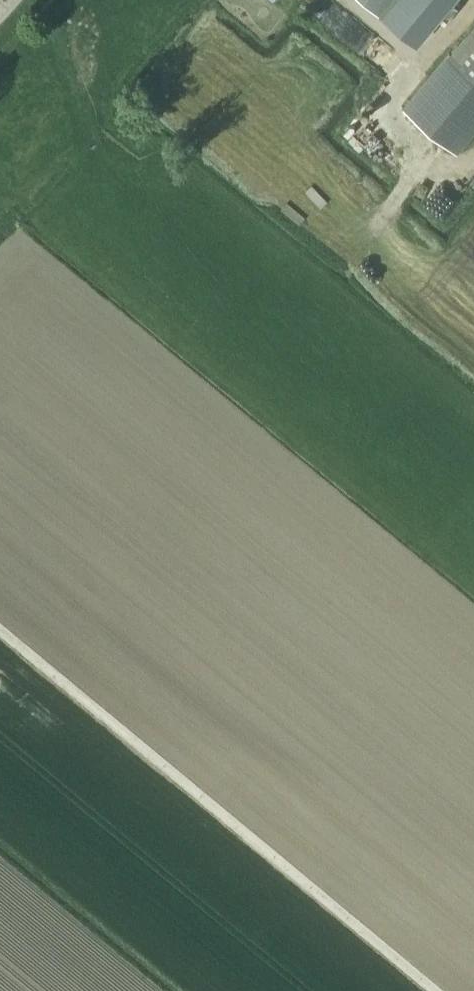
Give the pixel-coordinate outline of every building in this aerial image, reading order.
[(407,37),(438,0),(363,0),(407,37)] [(403,106),(457,150),(473,129),(473,22),(450,51),(449,50),(403,106)]
